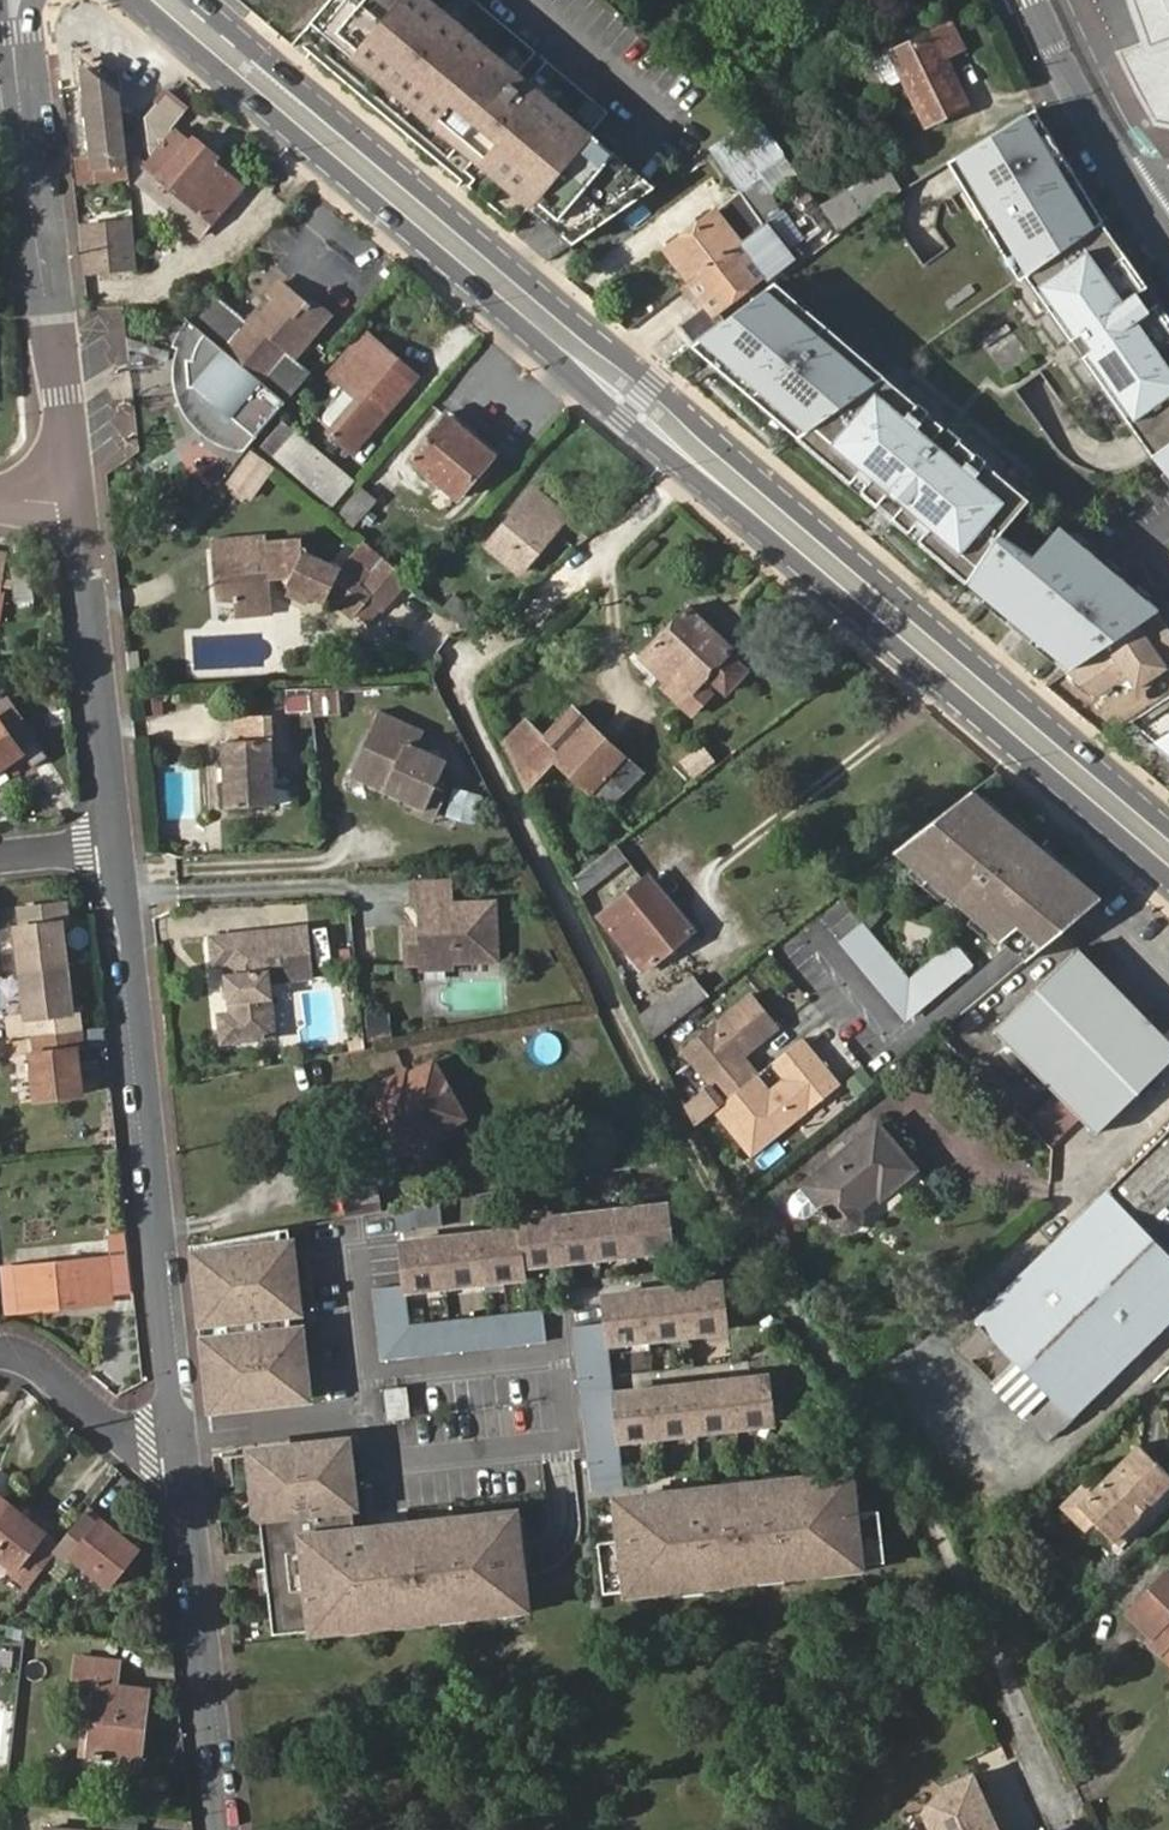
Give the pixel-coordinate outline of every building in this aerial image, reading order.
[(434,0),(332,0),(313,23),(573,243),(655,187),(434,0)] [(1144,39),(1115,49),(1148,116),(1168,121),(1168,0),(1130,0),(1144,39)] [(926,124),(968,105),(946,59),(963,51),(951,27),(895,53),(926,124)] [(126,163),(119,97),(83,71),(92,164),(126,163)] [(209,226),(241,187),(212,161),(215,157),(190,136),(187,139),(172,127),(185,109),(164,92),(145,115),(148,155),(139,165),(144,169),(133,184),(195,238),(207,225),(209,226)] [(1104,220),(1037,108),(950,161),(1026,276),(1102,222),(1104,220)] [(712,147),(742,193),(764,224),(767,222),(781,212),(767,172),(787,158),(758,115),(743,126),(712,147)] [(843,198),(856,219),(862,214),(884,201),(900,191),(886,167),(848,189),(851,194),(843,198)] [(764,224),(742,193),(726,206),(749,236),(764,224)] [(691,282),(749,236),(726,206),(667,251),(691,282)] [(749,236),(774,268),(791,255),(767,222),(764,224),(749,236)] [(1153,294),(1102,222),(1026,276),(1075,345),(1153,294)] [(132,224),(76,227),(81,275),(116,273),(138,272),(132,224)] [(767,273),(774,268),(749,236),(691,282),(708,303),(715,314),(719,310),(767,273)] [(777,272),(795,259),(791,255),(774,268),(777,272)] [(770,277),(777,272),(774,268),(767,273),(770,277)] [(234,426),(242,450),(247,445),(310,370),(301,362),(293,355),(306,339),(319,324),(300,308),(304,304),(278,282),(269,292),(274,297),(267,305),(260,314),(254,307),(222,280),(195,309),(211,324),(208,351),(197,351),(198,377),(200,376),(234,426)] [(800,436),(886,375),(777,281),(727,320),(696,343),(693,346),(800,436)] [(1168,360),(1168,316),(1153,294),(1075,345),(1112,396),(1168,360)] [(309,298),(304,304),(300,308),(319,324),(328,314),(309,298)] [(261,299),(254,307),(260,314),(267,305),(261,299)] [(681,324),(696,343),(727,320),(719,310),(715,314),(708,303),(681,324)] [(1009,326),(983,340),(999,372),(1026,358),(1009,326)] [(365,330),(359,336),(412,380),(418,374),(365,330)] [(412,380),(359,336),(327,373),(356,397),(327,431),(352,452),(412,380)] [(1168,446),(1168,360),(1112,396),(1155,456),(1168,446)] [(907,527),(997,469),(886,375),(800,436),(907,527)] [(410,459),(456,498),(490,456),(445,418),(410,459)] [(292,430),(271,455),(330,505),(352,480),(292,430)] [(1147,461),(1168,484),(1168,446),(1155,456),(1147,461)] [(248,449),(223,483),(251,503),(275,468),(248,449)] [(907,527),(971,581),(1002,534),(1033,500),(997,469),(907,527)] [(359,487),(334,516),(350,529),(375,500),(359,487)] [(487,546),(517,573),(564,518),(532,492),(487,546)] [(1132,583),(1066,527),(1038,556),(1108,600),(1132,583)] [(269,615),(266,578),(248,576),(247,559),(246,541),(264,540),(263,534),(208,538),(213,619),(269,615)] [(1108,600),(1038,556),(1002,534),(971,581),(1074,667),(1126,632),(1108,600)] [(264,560),(266,578),(288,580),(285,587),(288,589),(285,595),(307,606),(310,598),(323,605),(326,599),(349,620),(353,615),(369,595),(338,568),(303,551),(300,538),(264,540),(246,541),(247,559),(264,560)] [(376,612),(406,577),(364,541),(360,538),(338,568),(369,595),(353,615),(364,624),(375,611),(376,612)] [(248,576),(266,578),(264,560),(247,559),(248,576)] [(1126,632),(1158,611),(1162,609),(1132,583),(1108,600),(1126,632)] [(453,594),(441,608),(467,630),(478,617),(453,594)] [(663,686),(679,702),(705,675),(724,692),(746,669),(727,652),(731,647),(689,608),(642,660),(666,683),(663,686)] [(1098,695),(1130,674),(1138,687),(1168,667),(1168,627),(1158,611),(1126,632),(1074,667),(1069,671),(1098,695)] [(341,691),(315,688),(312,713),(338,715),(341,691)] [(497,731),(502,742),(524,719),(545,733),(569,706),(554,693),(540,704),(531,695),(497,731)] [(308,708),(307,694),(285,695),(286,709),(308,708)] [(1133,719),(1168,749),(1168,696),(1133,719)] [(22,753),(40,776),(56,765),(8,698),(0,705),(0,768),(22,753)] [(159,699),(141,700),(142,715),(160,714),(159,699)] [(524,719),(502,742),(525,787),(552,757),(617,818),(650,782),(569,706),(545,733),(524,719)] [(370,723),(413,743),(419,728),(376,709),(370,723)] [(273,785),(271,768),(268,716),(233,718),(235,740),(221,742),(226,808),(274,806),(273,785)] [(445,758),(413,743),(370,723),(347,774),(384,791),(388,783),(403,790),(399,798),(412,804),(434,814),(447,786),(434,781),(445,758)] [(384,791),(399,798),(403,790),(388,783),(384,791)] [(443,813),(471,826),(485,796),(457,784),(443,813)] [(1076,879),(970,788),(893,849),(1001,942),(1019,926),(1076,879)] [(430,822),(434,814),(412,804),(408,813),(430,822)] [(628,860),(616,845),(571,880),(581,897),(628,860)] [(640,970),(690,931),(648,878),(597,918),(640,970)] [(1041,946),(1099,898),(1076,879),(1019,926),(1041,946)] [(422,961),(452,960),(496,958),(494,900),(450,901),(449,881),(413,882),(414,910),(420,910),(421,929),(422,936),(408,937),(410,962),(422,961)] [(21,973),(67,968),(62,924),(69,923),(67,903),(21,910),(23,927),(16,927),(21,973)] [(905,973),(856,915),(831,936),(901,1020),(968,964),(947,938),(905,973)] [(264,938),(306,935),(306,927),(263,931),(264,938)] [(311,980),(306,935),(264,938),(263,931),(210,936),(212,966),(223,966),(224,978),(226,996),(228,1012),(218,1013),(220,1043),(273,1037),(267,984),(311,980)] [(1168,1059),(1168,1046),(1145,1020),(1107,981),(1076,949),(992,1029),(1092,1133),(1168,1059)] [(452,968),(452,960),(422,961),(423,970),(428,974),(445,973),(452,968)] [(73,1009),(68,968),(67,968),(21,973),(26,1018),(17,1019),(17,1037),(35,1035),(81,1030),(79,1010),(73,1009)] [(1117,971),(1107,981),(1145,1020),(1155,1010),(1117,971)] [(652,1038),(707,995),(693,975),(639,1017),(652,1038)] [(219,997),(226,996),(224,978),(217,979),(219,997)] [(758,1077),(742,1058),(778,1029),(751,997),(683,1053),(725,1104),(758,1077)] [(387,1012),(365,1014),(369,1040),(391,1037),(387,1012)] [(83,1048),(81,1030),(35,1035),(37,1053),(30,1054),(35,1098),(81,1094),(76,1049),(83,1048)] [(838,1086),(801,1041),(797,1044),(833,1090),(838,1086)] [(833,1090),(797,1044),(758,1077),(725,1104),(715,1113),(752,1157),(833,1090)] [(404,1140),(395,1145),(400,1154),(409,1150),(420,1168),(452,1150),(441,1131),(464,1118),(433,1060),(410,1072),(406,1067),(364,1091),(371,1103),(380,1098),(404,1140)] [(845,1080),(856,1095),(875,1082),(864,1067),(845,1080)] [(371,1103),(395,1145),(404,1140),(380,1098),(371,1103)] [(804,1186),(839,1227),(840,1228),(842,1229),(844,1229),(846,1229),(847,1230),(850,1230),(852,1229),(854,1228),(856,1227),(857,1225),(858,1223),(859,1221),(860,1220),(860,1218),(860,1216),(860,1213),(859,1211),(858,1209),(879,1192),(881,1196),(913,1169),(876,1125),(804,1186)] [(1023,1415),(1048,1442),(1168,1322),(1168,1129),(976,1318),(980,1322),(1048,1392),(1023,1415)] [(99,1143),(100,1153),(100,1159),(107,1158),(117,1158),(116,1141),(112,1142),(99,1143)] [(380,1210),(377,1189),(344,1195),(348,1216),(380,1210)] [(447,1219),(443,1198),(398,1207),(402,1227),(447,1219)] [(527,1273),(525,1261),(675,1245),(670,1203),(521,1219),(522,1227),(402,1240),(406,1282),(406,1286),(527,1273)] [(306,1384),(300,1326),(291,1326),(289,1311),(298,1310),(293,1264),(284,1265),(280,1228),(207,1241),(210,1273),(199,1275),(211,1394),(306,1384)] [(18,1265),(21,1307),(94,1299),(93,1291),(110,1290),(106,1258),(18,1265)] [(730,1326),(725,1281),(605,1294),(610,1339),(730,1326)] [(383,1357),(548,1339),(544,1307),(411,1322),(406,1286),(406,1282),(375,1286),(383,1357)] [(1019,1419),(1023,1415),(1048,1392),(980,1322),(952,1350),(1019,1419)] [(739,1420),(777,1416),(772,1374),(617,1391),(622,1433),(658,1428),(659,1432),(739,1423),(739,1420)] [(405,1387),(384,1389),(387,1418),(408,1415),(405,1387)] [(527,1604),(517,1512),(356,1530),(346,1442),(253,1452),(273,1632),(527,1604)] [(1095,1519),(1122,1548),(1168,1501),(1168,1474),(1146,1452),(1099,1498),(1086,1510),(1095,1519)] [(888,1559),(882,1508),(852,1511),(848,1472),(596,1500),(606,1590),(888,1559)] [(1088,1526),(1095,1519),(1086,1510),(1099,1498),(1089,1490),(1072,1508),(1088,1526)] [(10,1502),(0,1494),(0,1514),(10,1502)] [(56,1545),(41,1533),(45,1529),(10,1502),(0,1514),(0,1553),(15,1566),(12,1571),(25,1582),(56,1545)] [(86,1509),(56,1545),(72,1558),(75,1554),(109,1581),(139,1546),(105,1518),(102,1521),(86,1509)] [(1162,1653),(1168,1645),(1168,1573),(1129,1611),(1151,1634),(1147,1637),(1162,1653)] [(75,1691),(94,1693),(86,1754),(137,1761),(146,1690),(114,1685),(118,1663),(78,1658),(75,1691)] [(984,1768),(954,1781),(935,1805),(946,1829),(1011,1829),(1009,1825),(1017,1822),(1001,1785),(993,1788),(984,1768)]
